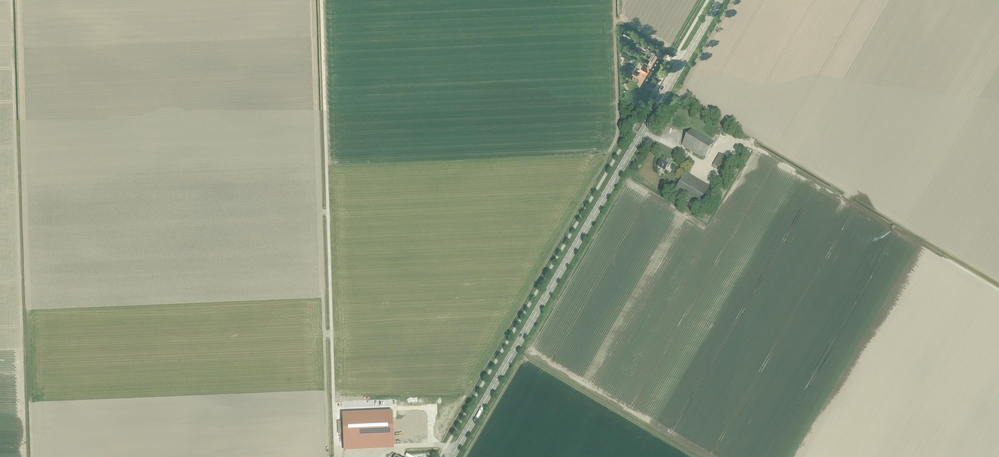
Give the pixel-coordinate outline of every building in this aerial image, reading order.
[(632,34),(630,32),(626,30),(623,35),(629,39),(632,34)] [(656,63),(660,56),(655,53),(649,50),(647,53),(653,57),(651,59),(656,63)] [(653,69),(656,63),(651,59),(649,64),(642,60),(641,63),(645,65),(647,66),(653,69)] [(649,76),(653,69),(647,66),(643,64),(639,70),(643,72),(643,73),(649,76)] [(643,86),(649,76),(643,73),(641,71),(637,77),(640,79),(637,83),(643,86)] [(705,159),(714,143),(691,130),(682,145),(705,159)] [(727,174),(733,163),(729,160),(728,160),(725,158),(725,157),(720,155),(713,166),(718,169),(718,168),(722,170),(722,171),(727,174)] [(661,161),(657,167),(665,171),(669,165),(672,167),(674,163),(667,159),(665,163),(661,161)] [(674,194),(704,212),(716,192),(686,174),(681,182),(679,181),(676,185),(679,186),(674,194)] [(392,412),(342,414),(343,446),(393,443),(392,412)]
